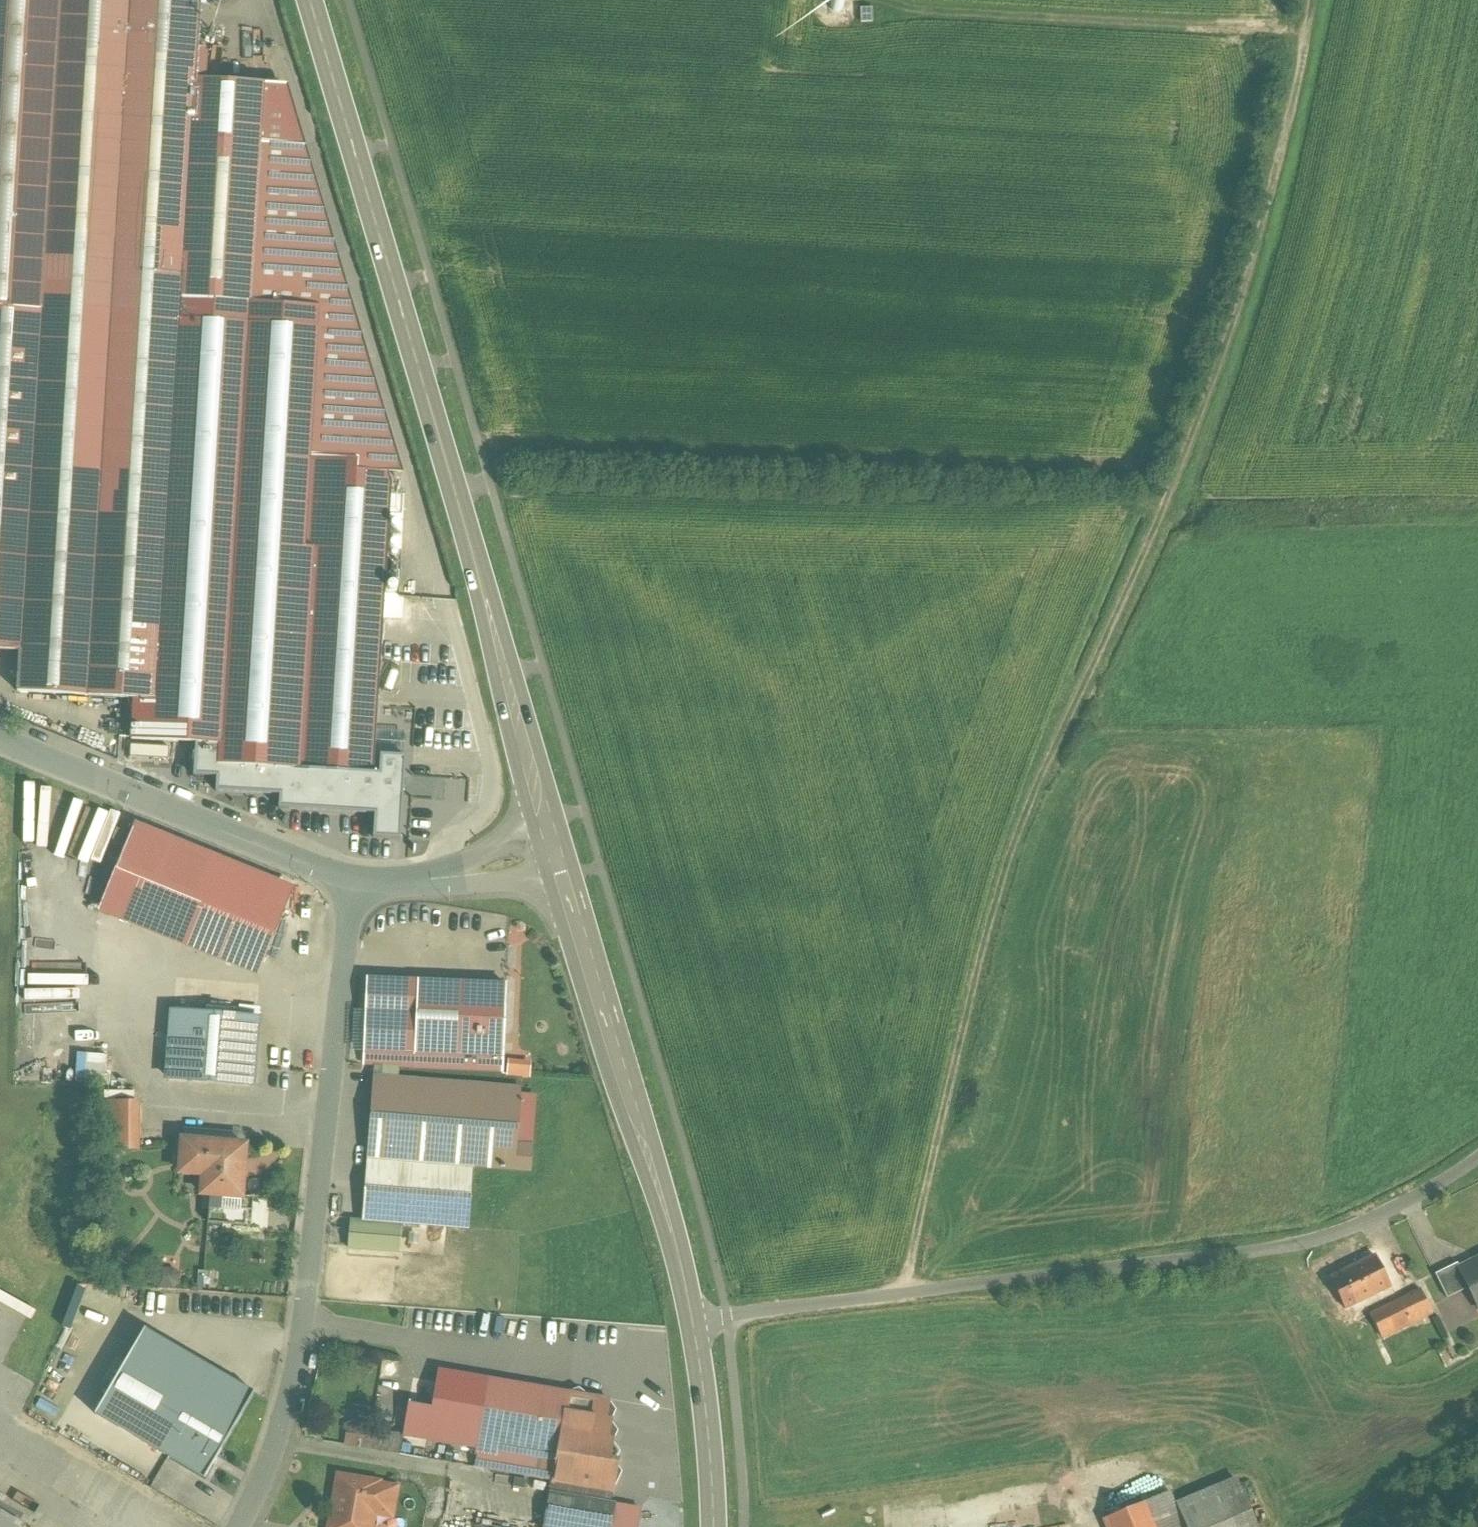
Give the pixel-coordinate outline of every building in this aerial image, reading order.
[(21,652),(18,693),(133,699),(131,739),(198,743),(196,776),(216,777),(215,792),(279,796),(278,809),(374,815),(372,839),(401,840),(401,836),(396,835),(398,799),(403,799),(404,795),(399,795),(400,777),(405,777),(405,773),(400,773),(401,760),(405,760),(406,756),(380,755),(379,762),(374,762),(387,553),(363,552),(366,512),(354,511),(357,460),(309,458),(316,348),(292,346),(294,307),(250,304),(260,144),(190,140),(199,0),(0,0),(0,651),(21,652)] [(289,145),(260,144),(250,304),(294,307),(292,346),(316,348),(309,458),(357,460),(354,511),(366,512),(363,552),(387,553),(392,483),(289,145)] [(288,891),(134,825),(101,903),(254,969),(288,891)] [(504,984),(367,979),(363,1069),(500,1074),(504,984)] [(261,1017),(170,1010),(166,1077),(257,1084),(261,1017)] [(74,1053),(74,1078),(105,1079),(105,1053),(74,1053)] [(517,1089),(369,1078),(358,1228),(465,1236),(470,1171),(525,1175),(528,1132),(514,1131),(517,1089)] [(102,1150),(138,1150),(137,1099),(102,1099),(102,1150)] [(246,1146),(184,1141),(182,1173),(204,1175),(203,1194),(242,1197),(246,1146)] [(249,1223),(266,1223),(267,1199),(249,1199),(249,1223)] [(1395,1302),(1374,1258),(1331,1278),(1348,1315),(1364,1308),(1378,1338),(1427,1315),(1416,1292),(1395,1302)] [(1435,1279),(1447,1303),(1467,1292),(1477,1313),(1477,1258),(1435,1279)] [(149,1327),(99,1412),(206,1475),(256,1390),(149,1327)] [(612,1399),(491,1378),(476,1470),(616,1496),(622,1449),(615,1444),(619,1422),(610,1420),(612,1399)] [(166,1460),(152,1485),(159,1489),(173,1464),(166,1460)] [(335,1475),(325,1526),(373,1526),(374,1519),(390,1522),(397,1486),(335,1475)] [(1105,1520),(1108,1526),(1254,1526),(1236,1482),(1173,1507),(1169,1495),(1105,1520)] [(0,1512),(0,1526),(19,1526),(21,1524),(0,1512)]
